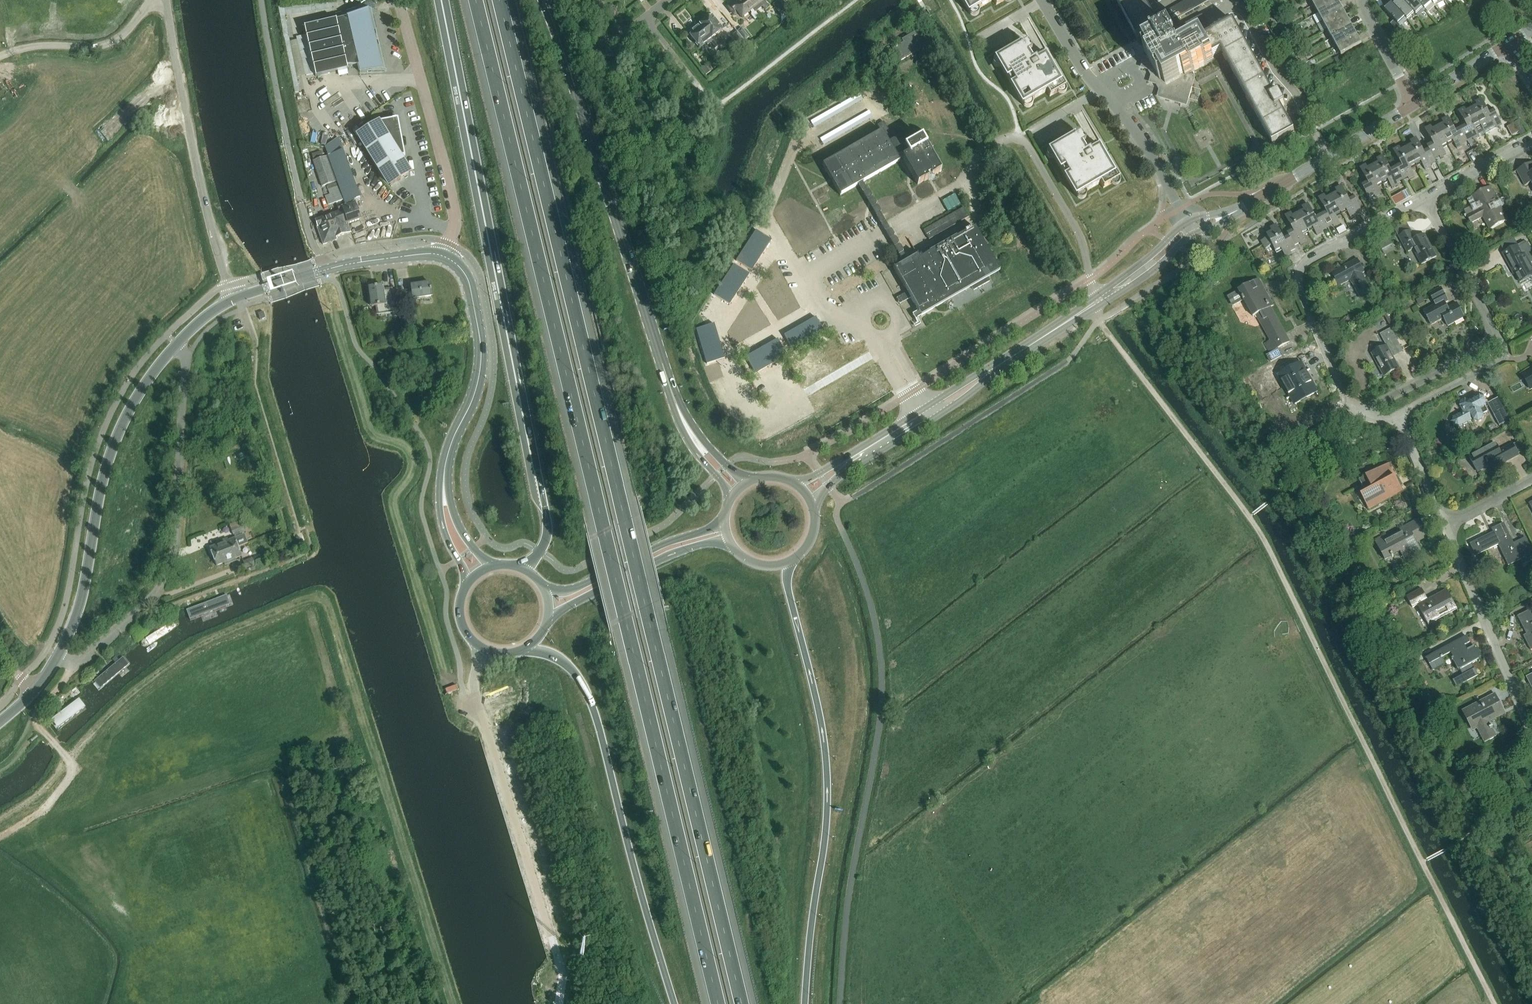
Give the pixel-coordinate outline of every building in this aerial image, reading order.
[(755,21),(759,17),(753,10),(745,0),(738,0),(728,8),(734,15),(737,13),(742,18),(750,12),(752,14),(751,16),(755,21)] [(753,10),(760,4),(765,11),(770,8),(763,0),(745,0),(753,10)] [(778,3),(785,12),(790,8),(783,0),(781,0),(778,3)] [(996,6),(1006,0),(961,0),(970,14),(993,1),(996,6)] [(1233,22),(1212,33),(1202,15),(1163,36),(1144,0),(1116,0),(1137,39),(1147,33),(1152,42),(1144,46),(1150,57),(1145,60),(1143,67),(1149,68),(1153,75),(1151,81),(1163,85),(1159,96),(1185,103),(1193,78),(1185,75),(1184,74),(1190,70),(1192,73),(1223,55),(1272,144),(1294,132),(1280,107),(1285,105),(1278,93),(1274,96),(1233,22)] [(1191,0),(1188,0),(1183,3),(1189,12),(1195,9),(1191,0)] [(1202,5),(1199,0),(1191,0),(1195,9),(1202,5)] [(1246,9),(1255,3),(1254,0),(1247,0),(1242,3),(1246,9)] [(1318,13),(1339,2),(1337,0),(1322,0),(1313,5),(1318,13)] [(1401,0),(1398,3),(1395,1),(1392,4),(1392,5),(1406,20),(1408,21),(1415,15),(1401,0)] [(1415,15),(1417,17),(1424,10),(1415,0),(1401,0),(1415,15)] [(1428,0),(1415,0),(1424,10),(1426,12),(1433,5),(1428,0)] [(1318,13),(1322,22),(1343,11),(1339,2),(1318,13)] [(781,15),(785,12),(778,3),(774,6),(781,15)] [(1182,16),(1189,12),(1183,3),(1177,6),(1182,16)] [(1399,26),(1406,20),(1392,5),(1389,8),(1386,5),(1383,8),(1399,26)] [(1182,16),(1177,6),(1170,10),(1176,20),(1182,16)] [(377,11),(377,10),(304,28),(306,36),(296,38),(305,77),(316,74),(316,77),(348,69),(347,66),(358,67),(360,73),(384,72),(370,12),(377,11)] [(1169,24),(1176,20),(1170,10),(1164,14),(1169,24)] [(1322,22),(1327,30),(1348,19),(1343,11),(1322,22)] [(714,17),(712,18),(711,17),(701,25),(718,46),(722,44),(717,38),(715,39),(713,37),(722,30),(716,22),(717,21),(714,17)] [(1327,30),(1332,39),(1352,27),(1348,19),(1327,30)] [(713,51),(718,46),(701,25),(694,30),(693,29),(689,32),(690,33),(689,34),(695,43),(695,44),(697,47),(699,47),(699,48),(709,41),(710,43),(708,44),(713,51)] [(1332,39),(1336,47),(1357,36),(1352,27),(1332,39)] [(738,32),(745,42),(750,38),(743,29),(738,32)] [(741,45),(745,42),(738,32),(737,33),(736,31),(732,34),(734,36),(741,45)] [(902,41),(903,43),(892,50),(900,62),(927,46),(919,31),(902,41)] [(1362,44),(1357,36),(1336,47),(1341,56),(1362,44)] [(1046,92),(1049,97),(1065,88),(1052,65),(1045,53),(1035,59),(1026,43),(1021,46),(1019,44),(995,58),(1023,106),(1046,92)] [(1482,128),(1486,136),(1503,127),(1491,105),(1485,108),(1480,100),(1469,106),(1471,109),(1482,128)] [(1475,142),(1486,136),(1482,128),(1471,109),(1466,112),(1464,108),(1458,112),(1465,124),(1459,127),(1467,141),(1473,138),(1475,142)] [(1447,118),(1441,121),(1443,125),(1438,127),(1448,146),(1454,143),(1457,149),(1463,146),(1462,144),(1467,141),(1459,127),(1454,130),(1447,118)] [(373,124),(373,127),(360,136),(390,185),(409,174),(398,156),(404,155),(397,120),(373,124)] [(1519,120),(1513,123),(1519,132),(1524,129),(1519,120)] [(361,133),(357,127),(352,130),(355,136),(361,133)] [(1426,145),(1428,148),(1434,160),(1439,157),(1440,158),(1446,155),(1443,149),(1448,146),(1438,127),(1433,130),(1431,127),(1424,130),(1431,142),(1426,145)] [(889,144),(882,132),(880,133),(823,165),(840,196),(860,185),(899,162),(897,158),(902,155),(904,158),(902,159),(918,185),(941,172),(922,138),(906,147),(904,145),(893,142),(889,144)] [(1100,183),(1103,189),(1119,179),(1105,155),(1099,145),(1089,150),(1079,134),(1074,137),(1073,135),(1049,150),(1077,197),(1100,183)] [(1416,139),(1409,142),(1411,146),(1406,149),(1416,167),(1422,165),(1425,171),(1431,167),(1430,165),(1435,163),(1434,160),(1428,148),(1422,151),(1416,139)] [(1399,163),(1394,166),(1400,176),(1405,173),(1408,179),(1414,176),(1411,170),(1416,167),(1406,149),(1401,152),(1399,148),(1393,151),(1399,163)] [(347,214),(345,215),(348,224),(361,219),(354,200),(360,198),(343,150),(328,155),(345,205),(346,205),(348,213),(347,213),(347,214)] [(335,181),(326,155),(312,160),(322,186),(335,181)] [(1382,157),(1376,160),(1378,163),(1373,166),(1383,185),(1388,182),(1392,189),(1398,185),(1394,179),(1400,176),(1394,166),(1388,169),(1382,157)] [(1529,164),(1517,171),(1525,186),(1530,183),(1531,187),(1531,170),(1529,164)] [(1378,188),(1383,185),(1373,166),(1367,169),(1365,166),(1359,169),(1366,181),(1360,184),(1368,198),(1374,196),(1375,198),(1381,194),(1378,188)] [(863,185),(858,187),(903,264),(894,269),(919,314),(970,284),(974,291),(990,282),(986,275),(998,268),(975,228),(920,259),(917,255),(909,260),(863,185)] [(328,189),(330,194),(325,196),(329,205),(343,200),(337,186),(328,189)] [(1342,216),(1347,213),(1350,219),(1356,216),(1355,214),(1361,211),(1353,196),(1347,199),(1341,187),(1335,190),(1337,193),(1331,197),(1342,216)] [(1471,197),(1474,202),(1462,209),(1470,224),(1482,217),(1489,230),(1507,221),(1489,187),(1471,197)] [(1327,229),(1332,226),(1334,228),(1340,225),(1336,219),(1342,216),(1331,197),(1326,200),(1324,196),(1318,199),(1324,211),(1319,214),(1327,229)] [(338,208),(339,211),(329,215),(336,238),(351,233),(348,224),(345,215),(347,214),(347,213),(348,213),(346,205),(345,205),(338,208)] [(1308,234),(1314,231),(1317,237),(1323,234),(1322,232),(1327,229),(1319,214),(1314,217),(1307,205),(1301,208),(1303,212),(1298,215),(1308,234)] [(966,207),(924,231),(929,240),(971,217),(966,207)] [(1288,235),(1294,247),(1299,244),(1300,246),(1306,243),(1303,237),(1308,234),(1298,215),(1293,217),(1291,214),(1285,217),(1291,229),(1286,232),(1288,235)] [(329,215),(316,220),(318,226),(316,227),(323,245),(337,240),(336,238),(329,215)] [(1520,224),(1512,227),(1516,234),(1523,230),(1520,224)] [(1268,238),(1261,242),(1264,248),(1271,244),(1276,254),(1282,252),(1285,258),(1291,254),(1290,253),(1296,250),(1294,247),(1288,235),(1282,238),(1276,226),(1270,229),(1272,233),(1266,236),(1268,238)] [(1415,239),(1410,230),(1398,237),(1406,252),(1413,249),(1421,264),(1436,256),(1424,234),(1415,239)] [(1390,238),(1380,244),(1383,249),(1393,244),(1390,238)] [(762,241),(743,271),(758,281),(778,250),(762,241)] [(1517,245),(1502,254),(1511,271),(1512,270),(1519,283),(1531,276),(1531,268),(1525,254),(1522,256),(1517,245)] [(1357,259),(1330,273),(1337,286),(1349,280),(1359,298),(1371,292),(1361,274),(1364,272),(1357,259)] [(742,272),(722,303),(738,313),(757,282),(742,272)] [(1259,280),(1228,297),(1234,306),(1244,301),(1252,317),(1256,315),(1270,341),(1264,344),(1269,353),(1288,342),(1269,308),(1273,306),(1259,280)] [(431,283),(411,286),(413,299),(432,295),(431,283)] [(398,299),(397,289),(392,290),(392,288),(384,290),(383,285),(368,287),(371,307),(375,307),(377,315),(396,313),(395,312),(400,311),(398,299)] [(1441,305),(1445,303),(1447,302),(1440,288),(1428,294),(1434,305),(1422,311),(1430,325),(1443,318),(1447,326),(1463,317),(1456,304),(1444,310),(1441,305)] [(1422,297),(1416,300),(1419,306),(1425,303),(1422,297)] [(717,321),(699,326),(710,361),(727,356),(717,321)] [(826,327),(795,345),(804,361),(835,343),(826,327)] [(1379,333),(1385,345),(1370,353),(1383,376),(1399,368),(1393,356),(1403,351),(1390,327),(1379,333)] [(1279,349),(1267,356),(1270,362),(1282,356),(1279,349)] [(785,350),(754,368),(763,384),(795,366),(785,350)] [(1293,359),(1300,356),(1297,350),(1291,353),(1293,359)] [(1298,401),(1315,392),(1300,363),(1278,374),(1290,398),(1295,395),(1298,401)] [(1248,378),(1252,385),(1260,381),(1256,374),(1248,378)] [(1453,416),(1451,422),(1453,427),(1460,428),(1473,421),(1473,422),(1478,423),(1482,421),(1483,417),(1480,411),(1486,408),(1487,402),(1485,397),(1479,396),(1469,401),(1469,400),(1464,399),(1460,401),(1459,405),(1462,411),(1453,416)] [(1491,417),(1497,428),(1508,423),(1502,410),(1496,414),(1496,415),(1491,417)] [(1518,456),(1512,444),(1500,451),(1496,444),(1470,458),(1477,473),(1492,465),(1494,469),(1518,456)] [(1389,494),(1400,488),(1388,465),(1359,480),(1366,493),(1361,496),(1368,510),(1391,498),(1389,494)] [(1385,541),(1383,538),(1375,543),(1385,560),(1400,552),(1404,560),(1421,551),(1417,543),(1428,537),(1418,519),(1399,529),(1400,532),(1385,541)] [(210,548),(213,556),(237,547),(247,543),(244,535),(241,536),(240,533),(246,531),(242,520),(229,525),(233,536),(235,535),(236,538),(228,541),(227,539),(216,544),(217,546),(210,548)] [(1470,544),(1476,556),(1499,545),(1509,566),(1520,560),(1523,566),(1531,561),(1531,551),(1528,543),(1516,549),(1504,524),(1492,530),(1494,533),(1470,544)] [(241,557),(237,547),(213,556),(217,566),(224,563),(225,566),(236,561),(235,559),(241,557)] [(259,556),(243,562),(246,569),(262,562),(259,556)] [(1421,589),(1406,598),(1413,609),(1418,606),(1427,624),(1456,608),(1447,591),(1428,601),(1421,589)] [(227,595),(188,609),(191,617),(231,604),(227,595)] [(1518,617),(1521,624),(1525,622),(1531,633),(1524,637),(1531,651),(1531,650),(1531,615),(1530,611),(1518,617)] [(146,648),(148,648),(179,627),(180,626),(180,623),(178,622),(177,621),(174,622),(145,641),(143,643),(142,646),(143,648),(146,648)] [(1473,663),(1483,658),(1476,646),(1469,650),(1466,645),(1470,643),(1467,636),(1427,657),(1434,671),(1446,665),(1442,658),(1451,654),(1463,676),(1454,681),(1457,687),(1479,675),(1473,663)] [(123,659),(93,686),(99,694),(130,666),(123,659)] [(1504,711),(1495,695),(1463,712),(1470,726),(1475,724),(1485,743),(1497,737),(1492,729),(1494,728),(1493,726),(1489,728),(1485,721),(1504,711)] [(52,721),(59,730),(86,709),(79,700),(52,721)]
